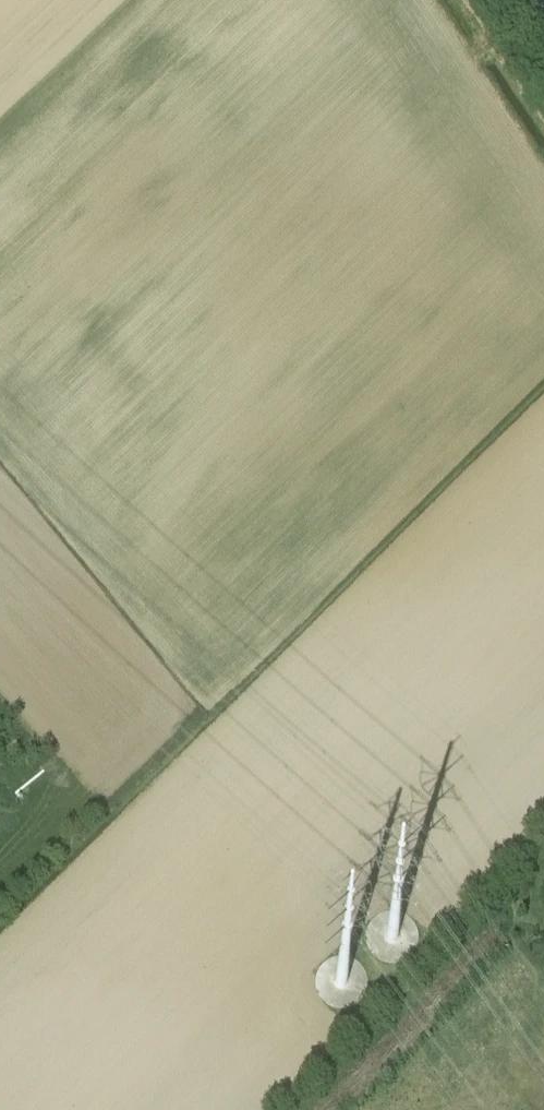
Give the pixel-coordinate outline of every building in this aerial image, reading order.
[(387,934),(387,936),(387,938),(388,939),(389,941),(391,941),(393,941),(395,940),(396,939),(397,937),(397,935),(396,933),(395,932),(393,931),(391,931),(390,931),(388,932),(387,934)] [(336,979),(336,981),(336,983),(337,985),(339,986),(341,986),(343,986),(344,985),(346,984),(346,982),(346,980),(345,978),(344,977),(342,976),(340,976),(338,977),(337,978),(336,979)]
